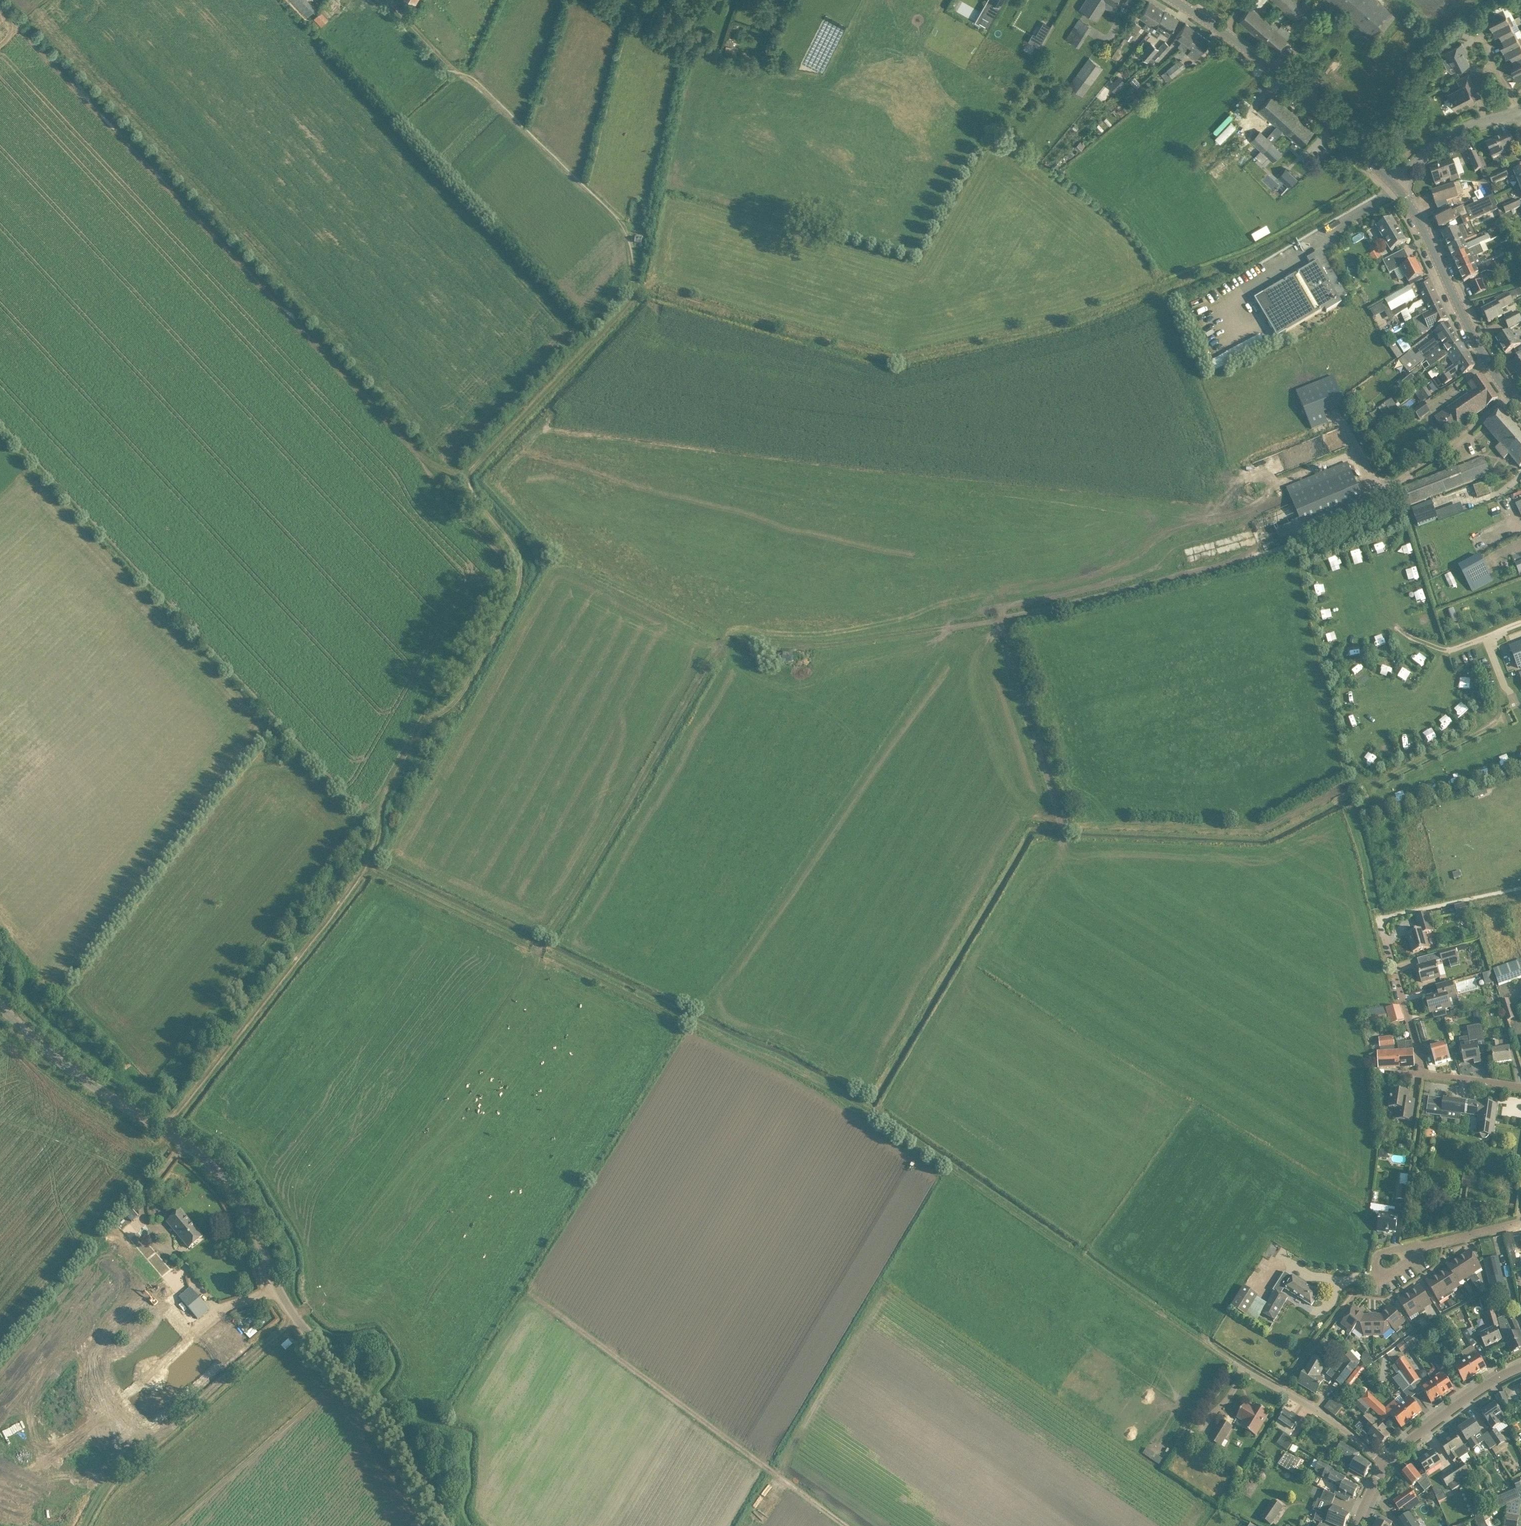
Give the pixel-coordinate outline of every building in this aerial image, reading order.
[(982,14),(992,20),(1000,6),(990,0),(989,0),(987,4),(988,5),(982,14)] [(1079,9),(1091,16),(1099,3),(1114,12),(1117,6),(1114,4),(1117,0),(1085,0),(1079,9)] [(1282,8),(1290,0),(1273,0),(1282,8)] [(1282,8),(1295,21),(1309,6),(1304,0),(1303,0),(1290,0),(1282,8)] [(1374,39),(1394,16),(1388,10),(1377,0),(1329,0),(1374,39)] [(1143,27),(1151,32),(1154,27),(1164,10),(1149,2),(1140,17),(1147,22),(1143,27)] [(1240,21),(1258,37),(1270,23),(1252,7),(1240,21)] [(1490,23),(1493,29),(1515,18),(1512,13),(1510,15),(1509,14),(1507,16),(1504,9),(1491,15),(1494,21),(1490,23)] [(1154,27),(1151,32),(1157,36),(1160,31),(1168,36),(1173,27),(1178,19),(1164,10),(1154,27)] [(313,16),(319,25),(328,20),(322,11),(313,16)] [(1079,18),(1066,38),(1078,46),(1091,26),(1079,18)] [(1499,32),(1502,38),(1520,28),(1515,18),(1493,29),(1495,34),(1499,32)] [(1124,29),(1129,32),(1125,37),(1131,41),(1134,36),(1141,26),(1131,19),(1124,29)] [(1270,23),(1258,37),(1276,53),(1293,34),(1281,24),(1280,26),(1272,20),(1270,23)] [(1043,22),(1036,35),(1043,39),(1050,27),(1043,22)] [(1188,45),(1198,32),(1186,23),(1176,37),(1181,41),(1178,46),(1184,50),(1188,45)] [(1295,42),(1303,50),(1319,33),(1311,25),(1295,42)] [(1503,50),(1520,41),(1520,30),(1520,28),(1502,38),(1504,43),(1500,45),(1503,50)] [(1198,32),(1188,45),(1192,48),(1188,53),(1196,59),(1210,41),(1198,32)] [(1441,50),(1446,43),(1442,39),(1436,46),(1441,50)] [(1144,65),(1148,61),(1159,48),(1151,41),(1139,54),(1146,59),(1140,62),(1144,65)] [(1159,48),(1148,61),(1150,63),(1155,58),(1158,61),(1171,46),(1165,41),(1159,48)] [(1512,59),(1520,55),(1520,41),(1503,50),(1506,56),(1510,54),(1512,59)] [(1468,54),(1465,49),(1461,43),(1442,52),(1446,58),(1449,56),(1456,71),(1470,64),(1465,56),(1468,54)] [(725,45),(723,52),(730,54),(732,47),(725,45)] [(1514,72),(1520,69),(1520,55),(1512,59),(1515,65),(1511,67),(1514,72)] [(1083,95),(1103,67),(1089,57),(1068,85),(1074,89),(1071,93),(1079,99),(1082,95),(1083,95)] [(1161,74),(1167,81),(1186,66),(1180,59),(1161,74)] [(1334,59),(1329,66),(1335,71),(1341,64),(1334,59)] [(1449,94),(1451,99),(1447,102),(1451,111),(1456,108),(1456,109),(1474,100),(1469,91),(1475,88),(1468,74),(1458,80),(1462,87),(1449,94)] [(1119,77),(1109,87),(1114,92),(1124,82),(1119,77)] [(1384,79),(1368,102),(1378,110),(1394,87),(1384,79)] [(1259,109),(1280,128),(1294,112),(1273,93),(1267,101),(1259,109)] [(1420,97),(1413,101),(1418,108),(1424,105),(1420,97)] [(1294,112),(1280,128),(1286,133),(1287,132),(1292,137),(1291,139),(1294,142),(1291,144),(1295,148),(1299,144),(1301,145),(1308,138),(1315,130),(1294,112)] [(1248,149),(1254,155),(1256,153),(1270,139),(1258,128),(1249,137),(1254,142),(1248,149)] [(1485,144),(1490,153),(1492,158),(1515,148),(1509,133),(1485,144)] [(1256,153),(1254,155),(1263,163),(1264,161),(1269,157),(1274,161),(1283,152),(1270,139),(1256,153)] [(1084,145),(1080,141),(1075,146),(1078,151),(1084,145)] [(1480,170),(1485,179),(1481,181),(1482,183),(1488,183),(1489,178),(1484,168),(1479,158),(1476,152),(1468,155),(1472,164),(1476,172),(1480,170)] [(1458,158),(1452,161),(1429,170),(1435,184),(1450,179),(1451,182),(1460,179),(1458,175),(1464,173),(1458,158)] [(1213,176),(1227,165),(1222,159),(1208,170),(1213,176)] [(1489,178),(1488,183),(1490,186),(1492,185),(1508,178),(1507,176),(1513,173),(1519,186),(1520,185),(1520,170),(1519,170),(1517,165),(1505,171),(1489,178)] [(1286,168),(1278,176),(1289,186),(1289,187),(1297,179),(1286,168)] [(1453,184),(1440,188),(1431,192),(1435,205),(1458,197),(1458,196),(1465,194),(1460,182),(1453,185),(1453,184)] [(1499,209),(1498,209),(1493,195),(1471,205),(1466,208),(1458,211),(1460,216),(1464,225),(1491,213),(1498,209),(1499,209)] [(1520,207),(1520,205),(1518,199),(1498,209),(1499,209),(1498,209),(1501,216),(1512,211),(1520,207)] [(1458,211),(1466,208),(1464,205),(1451,211),(1449,207),(1442,211),(1433,215),(1439,228),(1448,223),(1455,220),(1455,219),(1460,216),(1458,211)] [(1514,216),(1512,211),(1501,216),(1503,221),(1514,216)] [(1391,217),(1383,222),(1376,227),(1390,251),(1406,241),(1391,217)] [(1266,228),(1252,236),(1255,242),(1269,234),(1266,228)] [(1442,234),(1448,248),(1463,242),(1457,228),(1442,234)] [(1508,233),(1502,235),(1499,236),(1502,243),(1510,240),(1508,233)] [(1448,248),(1452,256),(1480,244),(1490,240),(1488,236),(1488,235),(1465,245),(1463,242),(1448,248)] [(1452,256),(1455,264),(1463,261),(1463,260),(1470,257),(1471,257),(1471,258),(1477,256),(1484,253),(1483,250),(1480,244),(1452,256)] [(1254,298),(1276,337),(1325,308),(1326,312),(1341,303),(1339,300),(1346,296),(1319,250),(1307,258),(1311,265),(1254,298)] [(1370,255),(1374,262),(1382,257),(1378,250),(1370,255)] [(1474,265),(1459,273),(1463,282),(1478,275),(1487,271),(1495,272),(1503,269),(1500,262),(1506,259),(1504,253),(1487,260),(1486,260),(1487,261),(1483,263),(1475,267),(1474,265)] [(1395,255),(1386,259),(1383,260),(1390,273),(1401,268),(1408,284),(1409,283),(1411,285),(1422,279),(1421,276),(1423,275),(1415,260),(1410,262),(1407,256),(1398,261),(1395,255)] [(1455,264),(1459,273),(1474,265),(1475,267),(1483,263),(1487,261),(1486,260),(1487,260),(1486,256),(1478,260),(1477,256),(1471,258),(1471,257),(1470,257),(1463,260),(1463,261),(1455,264)] [(1412,320),(1413,319),(1429,312),(1442,306),(1429,280),(1424,282),(1422,279),(1411,285),(1386,300),(1386,301),(1382,303),(1387,312),(1391,309),(1395,317),(1408,309),(1405,304),(1420,295),(1425,305),(1416,309),(1417,312),(1410,315),(1412,320)] [(1488,292),(1486,287),(1485,288),(1481,280),(1470,285),(1475,296),(1486,291),(1486,293),(1488,292)] [(1514,302),(1511,298),(1520,295),(1520,291),(1520,289),(1509,292),(1495,299),(1497,302),(1481,310),(1483,312),(1482,314),(1484,318),(1486,318),(1488,323),(1503,315),(1501,309),(1514,302)] [(1429,312),(1413,319),(1420,334),(1431,330),(1430,328),(1435,326),(1439,324),(1449,320),(1442,306),(1429,312)] [(1509,328),(1520,321),(1520,319),(1517,313),(1504,320),(1509,328)] [(1425,359),(1443,346),(1442,345),(1456,336),(1447,323),(1433,332),(1437,337),(1419,351),(1425,359)] [(1510,332),(1505,334),(1497,340),(1505,353),(1520,344),(1516,338),(1514,339),(1510,332)] [(1431,367),(1448,356),(1449,355),(1448,353),(1461,344),(1456,336),(1442,345),(1443,346),(1425,359),(1431,367)] [(1261,337),(1210,358),(1214,368),(1265,347),(1261,337)] [(1389,345),(1398,358),(1403,355),(1394,342),(1389,345)] [(1448,356),(1454,365),(1460,361),(1459,359),(1467,353),(1461,344),(1448,353),(1449,355),(1448,356)] [(1403,355),(1409,363),(1417,358),(1412,349),(1403,355)] [(1460,361),(1454,365),(1446,371),(1447,372),(1440,376),(1445,384),(1453,379),(1451,376),(1458,372),(1460,375),(1476,365),(1467,353),(1459,359),(1460,361)] [(1519,359),(1510,364),(1520,380),(1520,358),(1519,359)] [(1430,375),(1433,379),(1441,374),(1446,371),(1444,368),(1439,371),(1437,368),(1428,374),(1430,376),(1430,375)] [(1399,379),(1400,381),(1398,383),(1403,389),(1405,387),(1406,387),(1415,380),(1408,372),(1399,379)] [(1346,405),(1334,376),(1297,391),(1312,430),(1328,423),(1324,413),(1339,407),(1341,411),(1346,409),(1345,405),(1346,405)] [(1447,409),(1435,418),(1445,434),(1459,425),(1489,405),(1497,399),(1481,376),(1473,382),(1472,382),(1472,383),(1469,385),(1473,391),(1447,409)] [(1432,397),(1426,387),(1419,391),(1426,401),(1432,397)] [(1358,399),(1352,402),(1357,410),(1362,406),(1358,399)] [(1386,421),(1394,416),(1391,411),(1397,407),(1392,399),(1378,407),(1386,421)] [(1424,403),(1413,411),(1419,419),(1430,411),(1424,403)] [(1504,459),(1509,455),(1520,468),(1520,432),(1502,410),(1484,425),(1500,445),(1496,448),(1504,459)] [(1370,416),(1366,419),(1370,425),(1374,422),(1370,416)] [(1436,432),(1430,435),(1434,441),(1439,438),(1436,432)] [(1398,489),(1405,508),(1491,474),(1484,456),(1457,467),(1456,463),(1450,465),(1451,469),(1398,489)] [(1286,487),(1289,493),(1306,533),(1366,507),(1347,462),(1286,487)] [(1486,482),(1474,486),(1478,498),(1491,493),(1486,482)] [(1456,508),(1437,516),(1433,505),(1414,512),(1419,526),(1438,519),(1439,521),(1458,514),(1456,508)] [(1202,558),(1215,554),(1211,544),(1199,548),(1202,558)] [(1514,561),(1519,573),(1520,572),(1520,551),(1512,555),(1513,556),(1514,561)] [(1460,565),(1474,591),(1493,581),(1480,555),(1460,565)] [(1320,577),(1318,585),(1327,587),(1329,578),(1320,577)] [(1453,608),(1448,610),(1453,623),(1458,621),(1453,608)] [(1424,620),(1422,630),(1432,632),(1434,622),(1424,620)] [(1517,667),(1520,666),(1520,641),(1509,646),(1517,667)] [(1358,646),(1348,647),(1349,657),(1359,656),(1358,646)] [(782,662),(792,663),(793,652),(783,651),(782,654),(778,654),(778,659),(782,659),(782,662)] [(1417,665),(1423,659),(1416,653),(1411,660),(1417,665)] [(1350,670),(1357,678),(1365,670),(1358,663),(1350,670)] [(1370,755),(1365,760),(1371,765),(1376,760),(1370,755)] [(1455,906),(1458,918),(1471,914),(1469,902),(1455,906)] [(1416,916),(1418,923),(1420,929),(1408,933),(1413,952),(1428,948),(1424,933),(1435,930),(1430,912),(1416,916)] [(1440,951),(1443,961),(1458,957),(1456,947),(1440,951)] [(1499,985),(1520,978),(1520,960),(1494,969),(1499,985)] [(1436,962),(1427,964),(1418,967),(1422,982),(1440,977),(1436,962)] [(1483,974),(1484,980),(1492,978),(1491,972),(1483,974)] [(1439,993),(1426,997),(1431,1013),(1440,1010),(1441,1009),(1444,1018),(1448,1016),(1446,1010),(1460,1006),(1457,996),(1456,996),(1452,981),(1436,985),(1439,993)] [(1501,1002),(1502,1007),(1507,1020),(1514,1018),(1508,999),(1501,1002)] [(1387,1010),(1390,1018),(1393,1028),(1400,1026),(1399,1022),(1405,1020),(1400,1005),(1387,1010)] [(1367,1021),(1390,1018),(1387,1010),(1386,1006),(1364,1008),(1365,1018),(1366,1018),(1367,1021)] [(1418,1024),(1423,1042),(1429,1040),(1424,1022),(1418,1024)] [(1461,1045),(1461,1046),(1460,1048),(1461,1052),(1462,1053),(1464,1062),(1474,1061),(1474,1064),(1481,1063),(1478,1042),(1485,1041),(1482,1024),(1467,1027),(1470,1043),(1461,1045)] [(1492,1049),(1493,1054),(1494,1064),(1511,1061),(1510,1052),(1509,1047),(1509,1046),(1515,1044),(1511,1033),(1505,1035),(1507,1040),(1498,1041),(1498,1040),(1498,1038),(1492,1039),(1492,1041),(1491,1041),(1492,1049)] [(1400,1067),(1399,1052),(1396,1052),(1393,1037),(1380,1037),(1381,1053),(1378,1053),(1378,1058),(1379,1068),(1400,1067)] [(1429,1042),(1434,1059),(1449,1055),(1444,1038),(1429,1042)] [(1397,1042),(1399,1052),(1400,1067),(1414,1066),(1414,1051),(1412,1041),(1397,1042)] [(1407,1106),(1408,1099),(1409,1092),(1392,1090),(1389,1107),(1398,1108),(1396,1119),(1411,1121),(1413,1107),(1407,1106)] [(1429,1096),(1427,1114),(1441,1116),(1442,1111),(1479,1116),(1478,1122),(1480,1123),(1478,1134),(1480,1134),(1480,1135),(1481,1137),(1482,1139),(1486,1139),(1488,1138),(1489,1136),(1493,1136),(1497,1105),(1470,1101),(1445,1097),(1445,1099),(1429,1096)] [(1386,1159),(1387,1151),(1379,1150),(1378,1158),(1386,1159)] [(1456,1155),(1456,1163),(1463,1164),(1469,1164),(1470,1157),(1464,1156),(1456,1155)] [(1495,1192),(1511,1194),(1512,1185),(1520,1186),(1520,1179),(1520,1171),(1498,1168),(1495,1192)] [(1477,1186),(1477,1176),(1462,1175),(1462,1185),(1477,1186)] [(1399,1186),(1397,1199),(1405,1200),(1407,1187),(1399,1186)] [(1412,1197),(1409,1220),(1426,1223),(1427,1219),(1435,1220),(1439,1191),(1425,1189),(1424,1198),(1412,1197)] [(1372,1204),(1372,1209),(1376,1212),(1378,1213),(1380,1213),(1379,1221),(1378,1231),(1386,1232),(1386,1231),(1396,1232),(1397,1222),(1398,1216),(1398,1212),(1395,1211),(1396,1208),(1372,1204)] [(167,1222),(183,1241),(189,1248),(203,1237),(180,1210),(167,1222)] [(1471,1251),(1459,1258),(1475,1283),(1477,1287),(1482,1284),(1479,1280),(1480,1280),(1477,1276),(1473,1275),(1472,1274),(1482,1268),(1471,1251)] [(1493,1293),(1492,1293),(1493,1299),(1507,1296),(1498,1257),(1485,1260),(1493,1293)] [(1459,1258),(1448,1265),(1457,1280),(1459,1283),(1466,1279),(1471,1286),(1475,1283),(1459,1258)] [(1448,1269),(1438,1275),(1451,1295),(1454,1293),(1453,1291),(1461,1286),(1459,1283),(1457,1280),(1448,1265),(1447,1266),(1448,1269)] [(1292,1277),(1285,1273),(1278,1284),(1291,1292),(1312,1306),(1319,1293),(1311,1288),(1293,1277),(1292,1277)] [(1451,1295),(1438,1275),(1427,1282),(1436,1297),(1437,1297),(1440,1302),(1447,1297),(1451,1295)] [(1259,1295),(1245,1286),(1233,1306),(1247,1315),(1259,1295)] [(1421,1286),(1410,1293),(1422,1313),(1426,1311),(1425,1309),(1432,1304),(1421,1286)] [(190,1288),(165,1310),(183,1332),(209,1310),(190,1288)] [(1288,1297),(1274,1289),(1274,1291),(1275,1291),(1268,1304),(1262,1312),(1275,1320),(1288,1297)] [(1477,1291),(1472,1294),(1475,1300),(1480,1296),(1477,1291)] [(1422,1313),(1410,1293),(1399,1300),(1410,1318),(1418,1314),(1419,1315),(1422,1313)] [(1493,1299),(1492,1293),(1480,1298),(1483,1310),(1485,1310),(1491,1331),(1480,1336),(1486,1348),(1502,1340),(1494,1307),(1495,1307),(1493,1299)] [(1453,1299),(1447,1302),(1450,1308),(1456,1304),(1453,1299)] [(1381,1315),(1392,1327),(1396,1332),(1397,1333),(1400,1330),(1399,1328),(1406,1322),(1403,1320),(1391,1306),(1381,1315)] [(1350,1334),(1355,1328),(1364,1316),(1364,1315),(1354,1307),(1343,1321),(1341,1324),(1348,1330),(1347,1332),(1350,1334)] [(1364,1336),(1373,1335),(1373,1315),(1364,1315),(1364,1316),(1355,1328),(1364,1336)] [(1383,1335),(1392,1327),(1381,1315),(1373,1315),(1373,1335),(1383,1335)] [(1505,1339),(1511,1353),(1520,1348),(1520,1334),(1515,1319),(1509,1321),(1506,1315),(1498,1319),(1503,1339),(1505,1339)] [(1424,1316),(1419,1319),(1424,1326),(1429,1323),(1426,1319),(1424,1316)] [(1431,1316),(1426,1319),(1429,1323),(1429,1324),(1434,1321),(1431,1316)] [(226,1320),(219,1327),(150,1386),(168,1407),(245,1342),(226,1320)] [(1461,1352),(1466,1360),(1475,1375),(1486,1368),(1476,1351),(1473,1346),(1479,1342),(1473,1333),(1476,1332),(1469,1320),(1466,1322),(1470,1329),(1464,1333),(1471,1346),(1461,1352)] [(1426,1328),(1430,1337),(1439,1332),(1434,1323),(1426,1328)] [(1395,1343),(1400,1338),(1396,1333),(1391,1338),(1395,1343)] [(1404,1340),(1410,1348),(1411,1348),(1412,1350),(1418,1345),(1417,1343),(1420,1341),(1414,1333),(1404,1340)] [(1349,1350),(1342,1356),(1328,1374),(1342,1385),(1360,1361),(1349,1350)] [(1363,1353),(1361,1361),(1366,1367),(1373,1362),(1367,1351),(1363,1353)] [(1432,1359),(1439,1371),(1445,1367),(1438,1355),(1432,1359)] [(1393,1379),(1403,1391),(1420,1380),(1404,1357),(1396,1363),(1400,1370),(1398,1372),(1399,1374),(1393,1379)] [(1317,1392),(1322,1384),(1324,1381),(1319,1378),(1327,1365),(1321,1361),(1314,1358),(1299,1383),(1307,1388),(1308,1387),(1317,1392)] [(1475,1375),(1466,1360),(1460,1363),(1459,1361),(1453,1365),(1464,1382),(1475,1375)] [(1347,1383),(1351,1386),(1365,1369),(1360,1365),(1347,1383)] [(1437,1378),(1433,1381),(1442,1396),(1453,1388),(1443,1372),(1436,1377),(1437,1378)] [(1442,1396),(1433,1381),(1427,1385),(1426,1383),(1420,1387),(1431,1403),(1442,1396)] [(1361,1400),(1370,1408),(1371,1407),(1381,1417),(1388,1410),(1390,1412),(1389,1413),(1402,1428),(1412,1419),(1401,1406),(1395,1400),(1386,1407),(1369,1392),(1361,1400)] [(1496,1395),(1500,1405),(1501,1407),(1509,1404),(1504,1392),(1496,1395)] [(1405,1403),(1401,1406),(1412,1419),(1422,1411),(1410,1396),(1404,1401),(1405,1403)] [(1336,1415),(1342,1406),(1331,1398),(1325,1407),(1336,1415)] [(1365,1413),(1370,1408),(1361,1400),(1357,1405),(1365,1413)] [(1270,1413),(1261,1407),(1256,1405),(1254,1409),(1245,1404),(1237,1417),(1245,1422),(1242,1427),(1256,1436),(1270,1413)] [(1504,1413),(1502,1414),(1495,1405),(1482,1413),(1489,1423),(1490,1423),(1494,1429),(1499,1426),(1507,1420),(1504,1413)] [(1285,1411),(1279,1420),(1294,1430),(1301,1420),(1292,1413),(1291,1415),(1285,1411)] [(1368,1435),(1369,1434),(1381,1446),(1390,1436),(1385,1431),(1387,1429),(1381,1423),(1379,1425),(1367,1415),(1361,1422),(1366,1428),(1363,1431),(1368,1435)] [(1222,1420),(1217,1429),(1210,1441),(1205,1449),(1215,1455),(1221,1445),(1225,1447),(1228,1442),(1225,1440),(1233,1426),(1222,1420)] [(1473,1420),(1459,1429),(1465,1437),(1468,1441),(1468,1440),(1473,1448),(1484,1441),(1490,1450),(1496,1446),(1492,1438),(1490,1435),(1488,1432),(1483,1435),(1481,1432),(1478,1428),(1473,1420)] [(1497,1430),(1490,1435),(1492,1438),(1496,1446),(1497,1447),(1504,1443),(1505,1442),(1497,1430)] [(1285,1433),(1278,1444),(1288,1450),(1295,1440),(1285,1433)] [(1464,1444),(1463,1445),(1455,1434),(1441,1444),(1449,1455),(1453,1461),(1458,1457),(1459,1459),(1470,1452),(1464,1444)] [(1350,1469),(1356,1473),(1365,1478),(1372,1465),(1358,1457),(1360,1453),(1341,1443),(1337,1451),(1355,1461),(1350,1469)] [(1419,1460),(1424,1469),(1427,1472),(1441,1463),(1433,1451),(1419,1460)] [(1278,1464),(1293,1473),(1296,1467),(1297,1467),(1301,1461),(1294,1457),(1286,1453),(1278,1464)] [(1339,1491),(1345,1494),(1353,1498),(1359,1488),(1345,1481),(1346,1479),(1337,1474),(1334,1472),(1335,1469),(1320,1462),(1315,1470),(1324,1475),(1323,1477),(1329,1480),(1342,1487),(1339,1491)] [(1462,1463),(1452,1470),(1458,1479),(1468,1472),(1462,1463)] [(1421,1477),(1418,1473),(1412,1466),(1408,1469),(1405,1469),(1403,1470),(1403,1473),(1402,1474),(1412,1486),(1417,1482),(1425,1491),(1432,1485),(1426,1474),(1421,1477)] [(1461,1485),(1458,1479),(1452,1470),(1441,1477),(1447,1486),(1449,1485),(1452,1489),(1453,1490),(1461,1485)] [(1436,1487),(1433,1488),(1439,1502),(1447,1498),(1443,1489),(1439,1487),(1436,1487)] [(1394,1501),(1400,1509),(1416,1497),(1411,1489),(1394,1501)] [(1490,1491),(1483,1494),(1491,1511),(1497,1508),(1490,1491)] [(1506,1494),(1495,1499),(1499,1509),(1508,1505),(1510,1504),(1506,1494)] [(1261,1518),(1272,1525),(1284,1507),(1273,1500),(1261,1518)] [(1334,1525),(1337,1525),(1345,1525),(1350,1514),(1342,1511),(1343,1509),(1334,1505),(1321,1500),(1317,1511),(1318,1511),(1315,1517),(1319,1519),(1323,1520),(1334,1525)] [(1399,1521),(1402,1525),(1418,1525),(1409,1513),(1399,1521)] [(1505,1525),(1511,1525),(1513,1516),(1506,1514),(1505,1525)] [(1478,1525),(1487,1525),(1483,1515),(1475,1518),(1478,1525)] [(1376,1525),(1391,1525),(1393,1522),(1382,1516),(1379,1522),(1379,1521),(1376,1525)]
